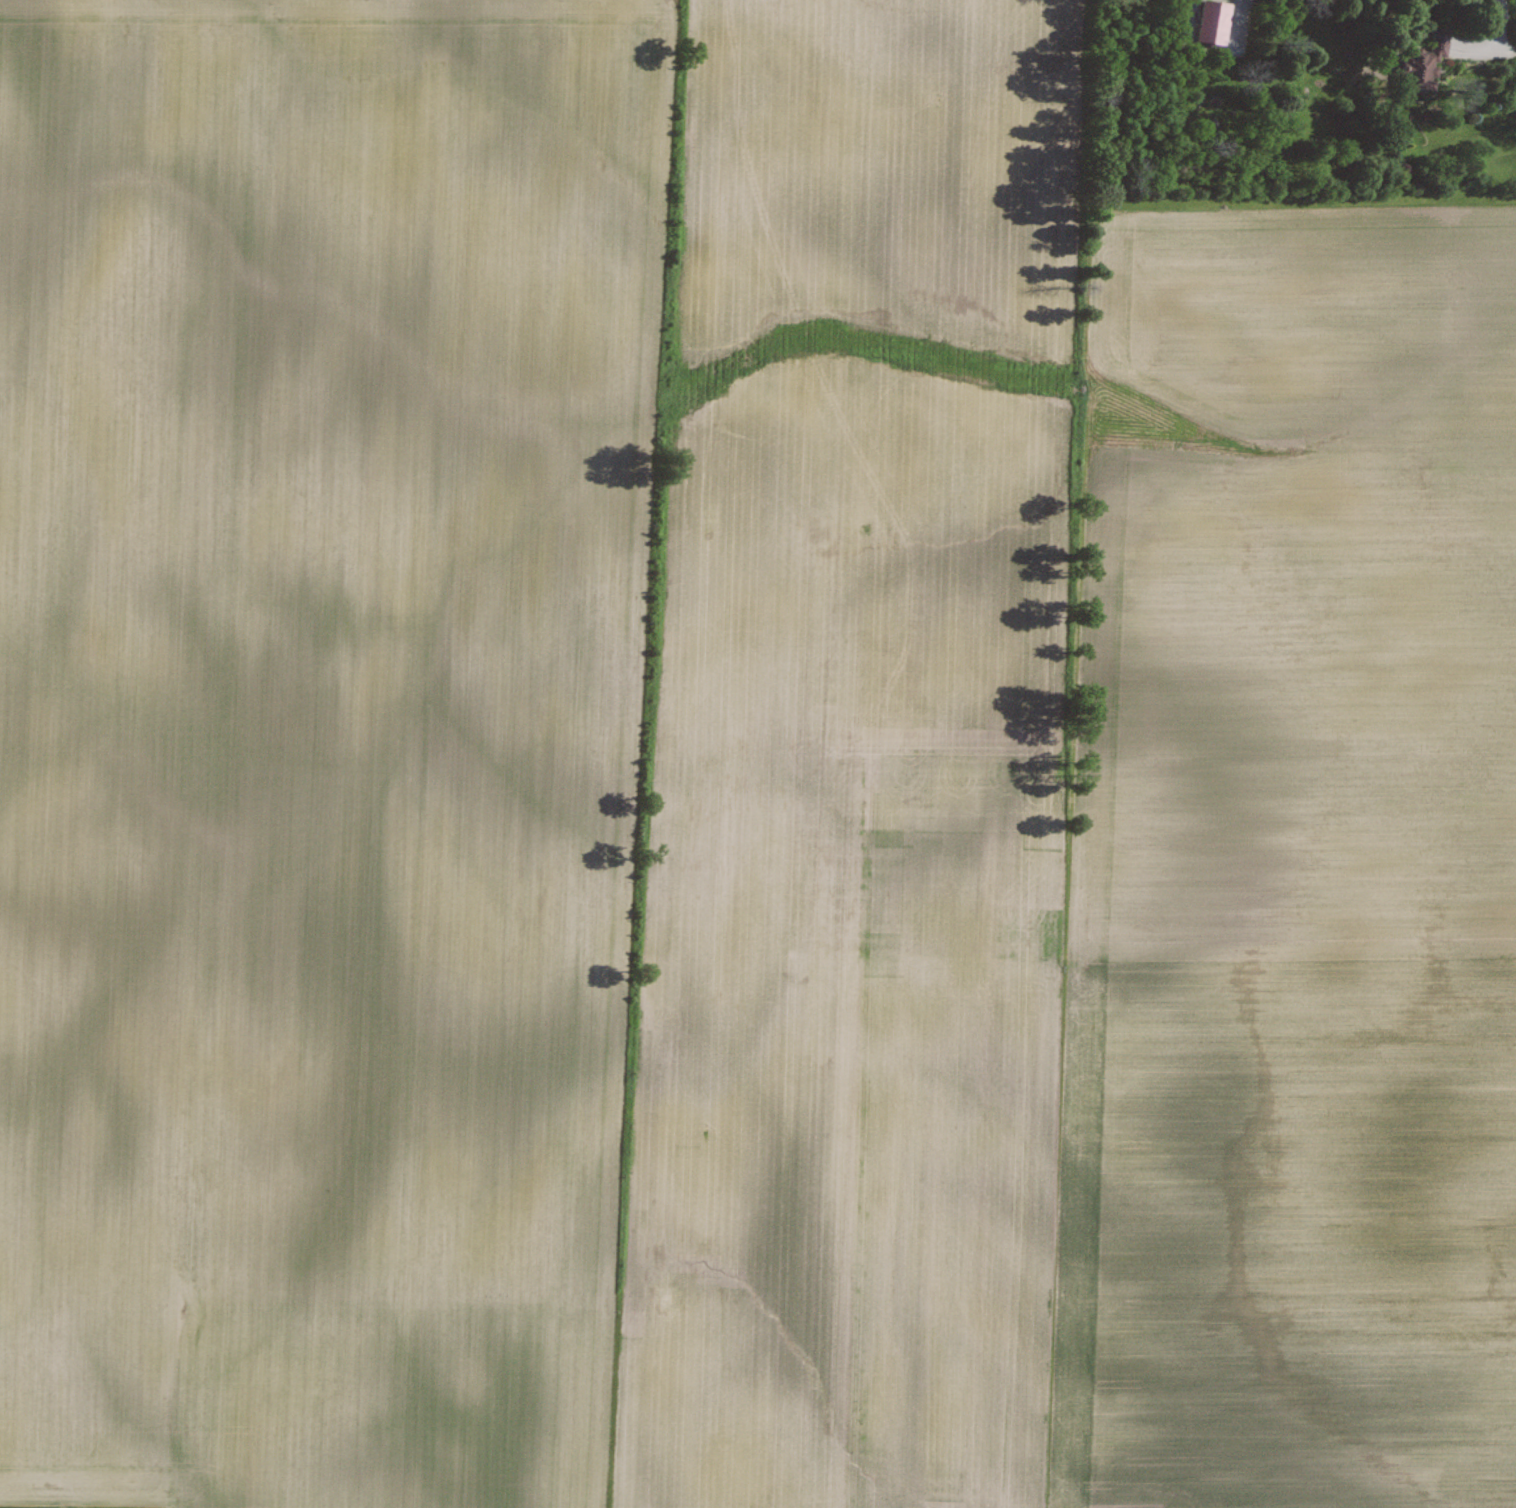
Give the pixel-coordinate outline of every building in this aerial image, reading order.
[(1218,46),(1226,5),(1200,0),(1197,0),(1190,41),(1218,46)] [(1420,90),(1422,77),(1430,78),(1432,67),(1429,66),(1432,54),(1440,55),(1443,34),(1428,31),(1424,54),(1397,49),(1391,86),(1420,90)]
